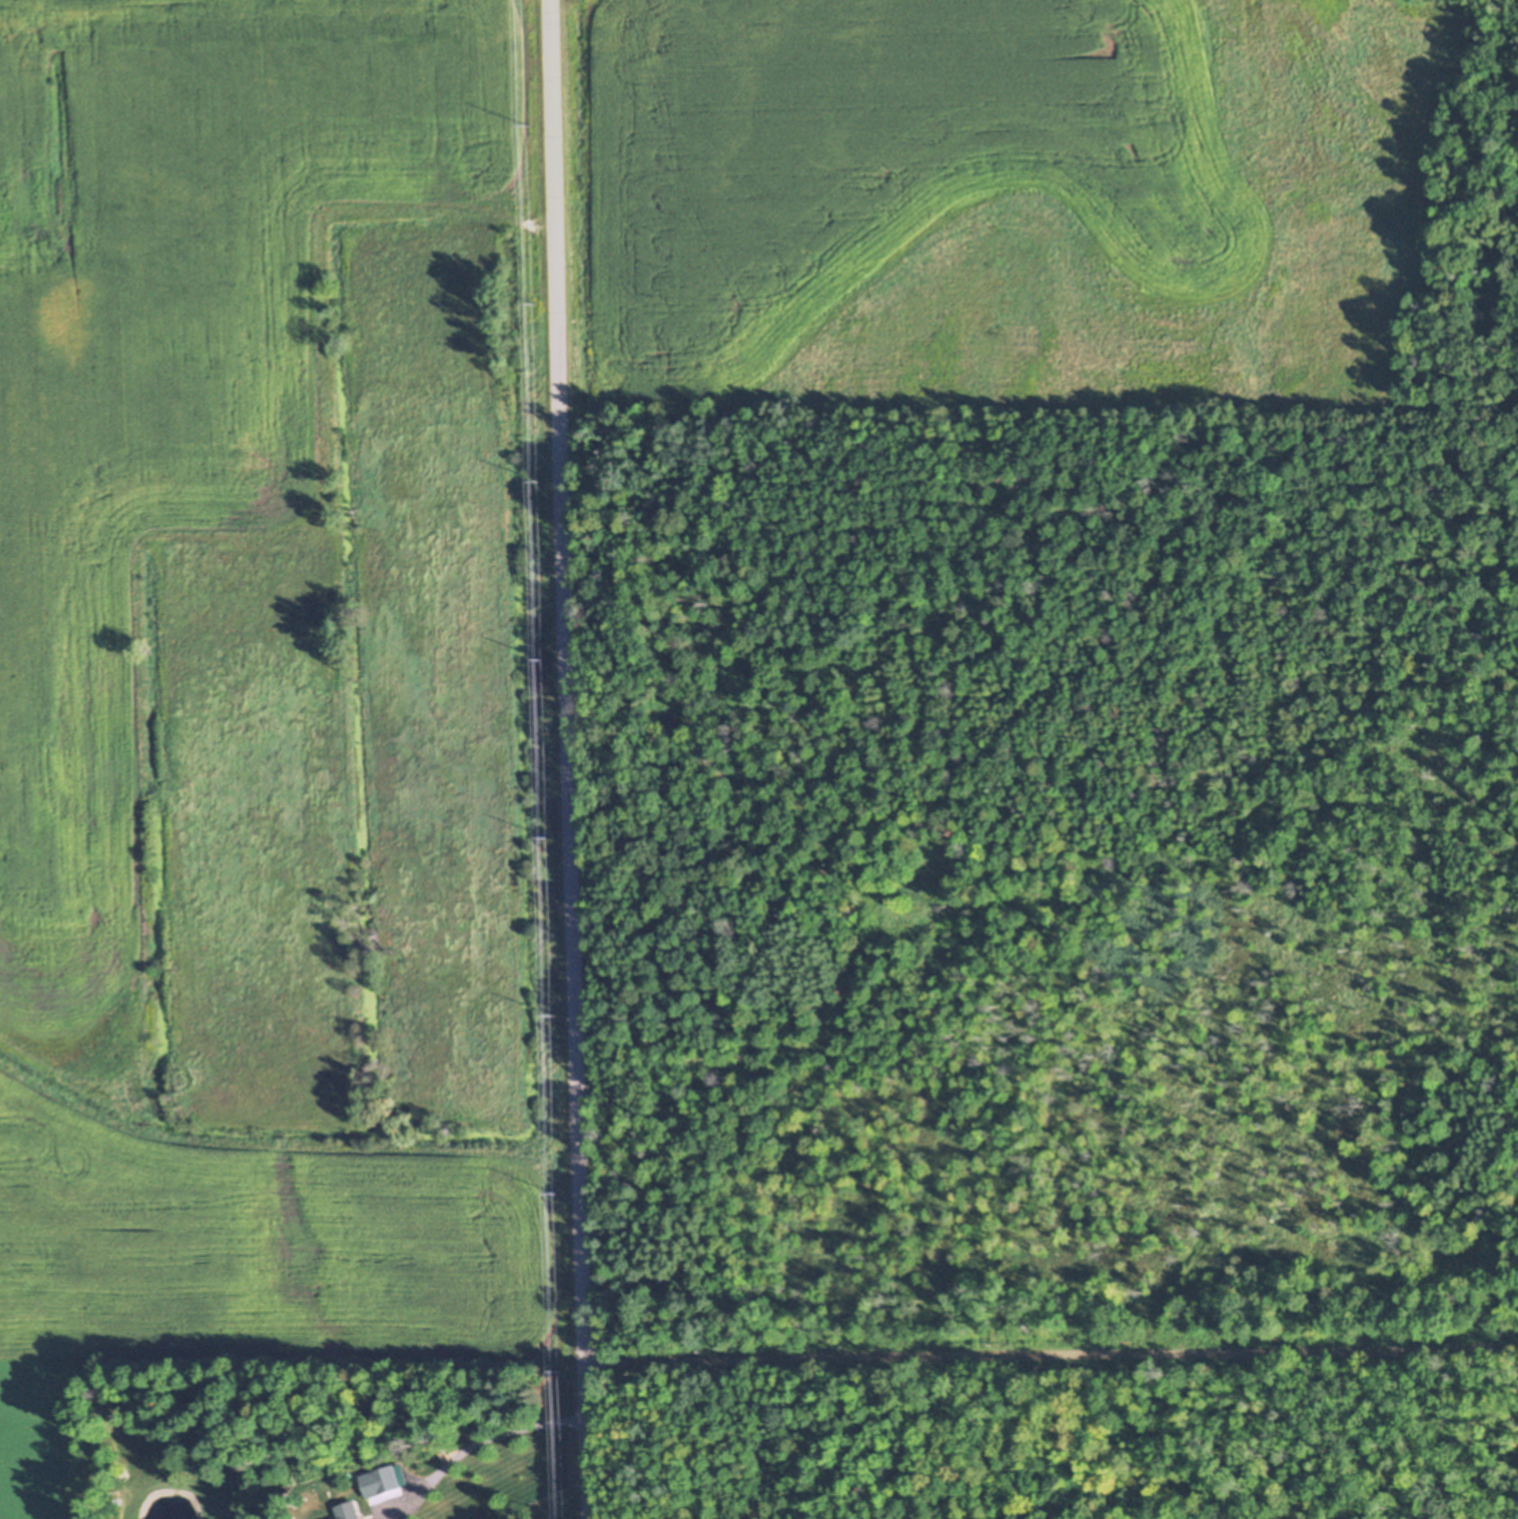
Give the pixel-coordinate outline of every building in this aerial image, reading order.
[(380,1495),(409,1485),(402,1463),(373,1472),(380,1495)] [(339,1518),(337,1518),(362,1518),(358,1501),(336,1506),(339,1518)]
